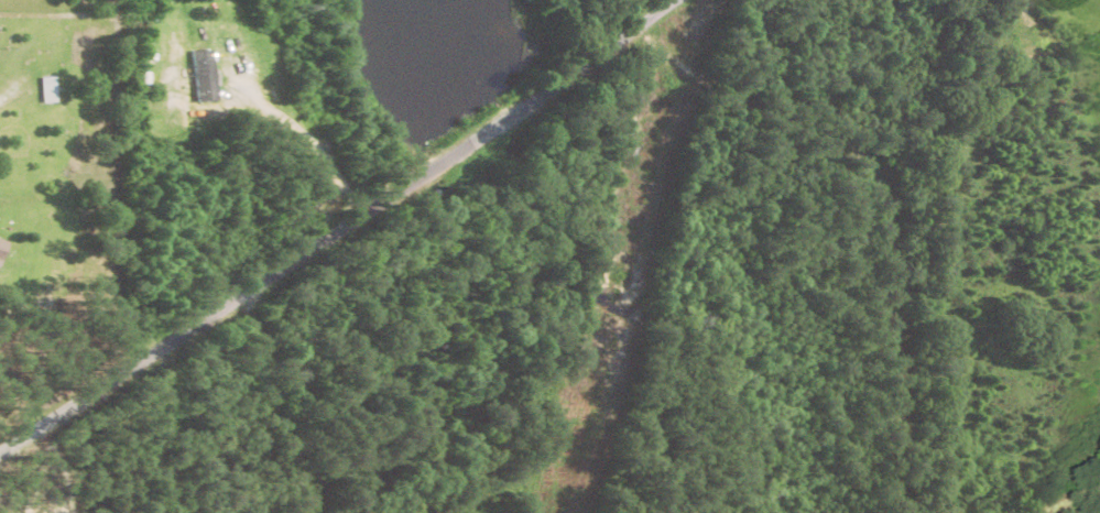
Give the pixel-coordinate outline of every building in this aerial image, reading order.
[(198,52),(199,103),(217,102),(216,52),(198,52)] [(47,103),(61,103),(60,85),(47,86),(47,103)]
